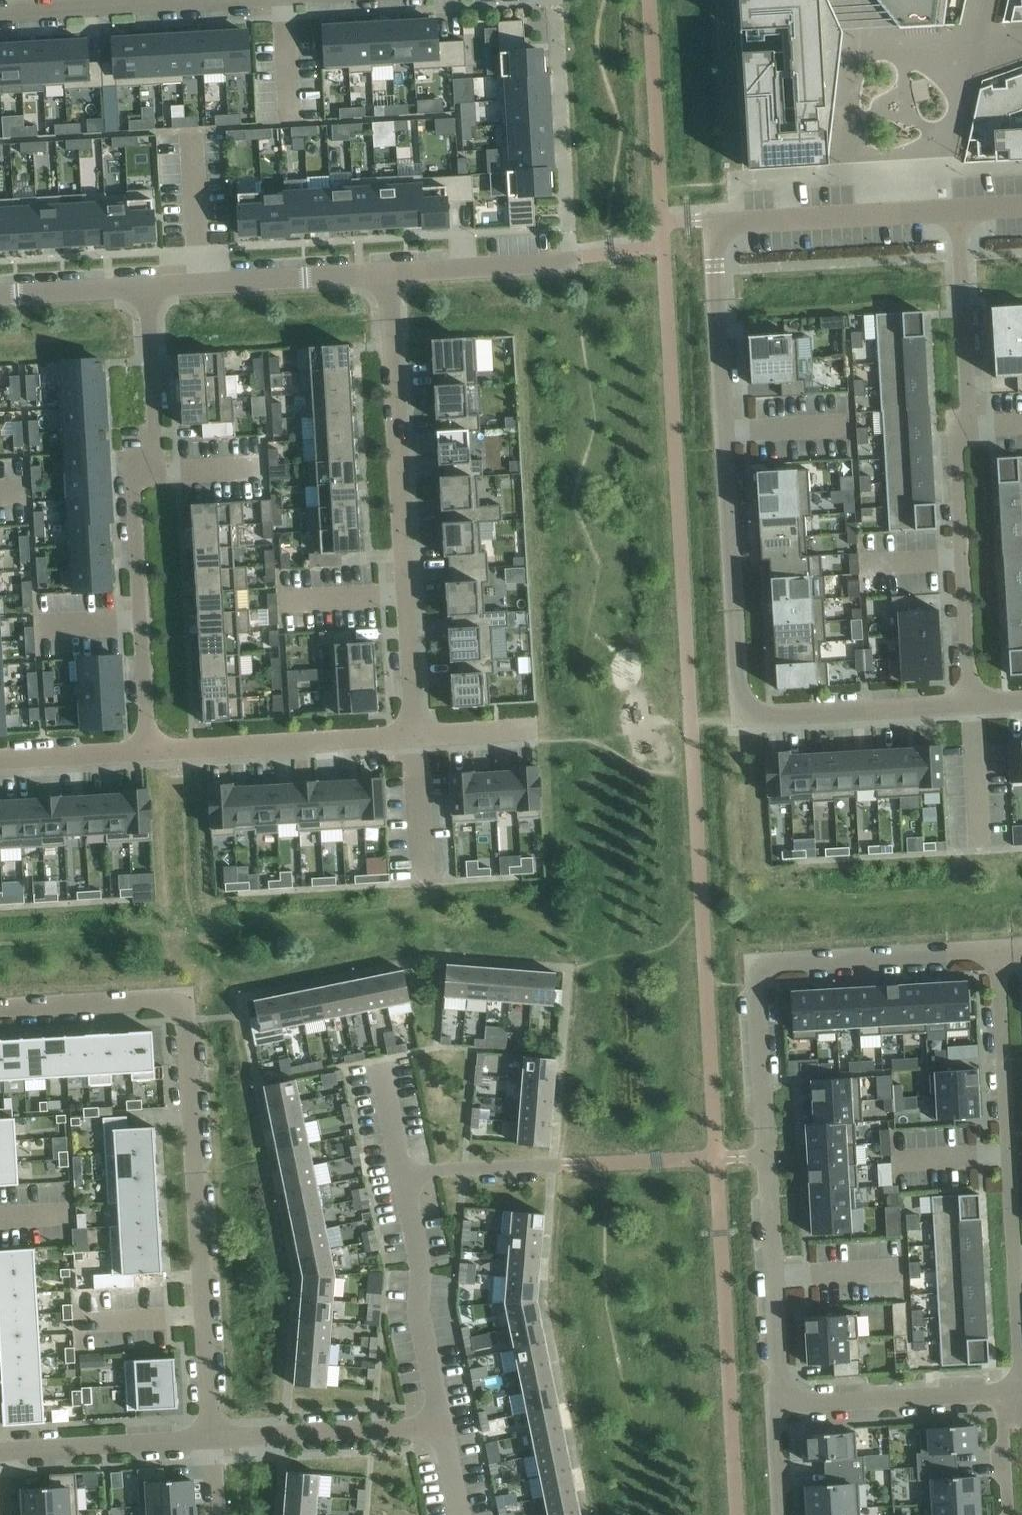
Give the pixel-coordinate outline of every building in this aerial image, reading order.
[(748,170),(828,165),(843,32),(828,0),(738,0),(748,170)] [(900,29),(944,26),(947,0),(877,0),(900,29)] [(1021,7),(1014,8),(1010,22),(1021,22),(1021,0),(1021,7)] [(436,21),(412,23),(415,69),(439,67),(437,42),(436,21)] [(523,21),(498,22),(501,76),(497,76),(497,77),(546,74),(545,57),(541,57),(540,50),(525,51),(523,21)] [(412,23),(390,24),(393,66),(394,65),(394,61),(413,60),(413,61),(414,69),(415,69),(412,23)] [(390,24),(369,25),(372,72),(373,72),(372,67),(393,66),(390,24)] [(369,25),(347,26),(350,73),(372,72),(369,25)] [(347,26),(324,28),(326,70),(349,68),(349,71),(349,73),(350,73),(347,26)] [(247,32),(223,33),(226,75),(249,74),(247,32)] [(223,33),(202,35),(204,72),(224,71),(224,70),(225,75),(226,75),(223,33)] [(202,35),(180,36),(183,83),(184,83),(183,75),(183,73),(204,72),(202,35)] [(180,36),(159,37),(161,84),(183,83),(180,36)] [(159,37),(137,38),(140,85),(161,84),(159,37)] [(114,61),(101,62),(103,87),(116,87),(140,85),(137,38),(113,40),(114,61)] [(87,41),(63,43),(65,89),(103,87),(101,62),(88,62),(87,41)] [(450,41),(437,42),(439,67),(452,67),(450,41)] [(464,41),(450,41),(452,67),(465,66),(464,41)] [(63,43),(41,44),(44,86),(64,85),(64,89),(65,89),(63,43)] [(41,44),(20,45),(22,92),(23,92),(23,84),(22,82),(29,82),(42,81),(43,86),(44,86),(41,44)] [(0,46),(0,80),(1,93),(12,93),(22,92),(20,45),(0,46)] [(546,74),(497,77),(499,101),(548,98),(546,74)] [(1005,80),(1006,88),(992,89),(992,85),(980,89),(968,141),(977,141),(978,157),(995,156),(995,162),(1021,160),(1021,129),(1011,130),(1010,115),(1014,113),(1014,111),(1019,111),(1021,110),(1021,74),(1005,80)] [(453,79),(453,92),(463,92),(463,79),(455,79),(453,79)] [(548,98),(499,101),(499,102),(504,102),(505,124),(549,122),(548,98)] [(429,99),(417,100),(417,114),(429,113),(429,99)] [(395,105),(396,115),(409,114),(408,104),(395,105)] [(382,106),(383,116),(396,115),(395,105),(382,106)] [(352,108),(353,118),(366,117),(365,107),(352,108)] [(339,108),(340,118),(353,118),(352,108),(339,108)] [(228,115),(229,125),(241,124),(241,114),(228,115)] [(461,115),(462,128),(472,127),(471,114),(461,115)] [(215,116),(216,126),(229,125),(228,115),(215,116)] [(118,116),(105,117),(105,132),(119,131),(118,116)] [(185,117),(172,118),(172,128),(185,127),(185,117)] [(198,117),(185,117),(185,127),(198,127),(198,117)] [(436,135),(455,132),(452,117),(433,119),(436,135)] [(155,119),(142,120),(142,130),(155,129),(155,119)] [(142,120),(129,121),(129,131),(142,130),(142,120)] [(395,121),(395,131),(408,130),(408,120),(395,121)] [(382,122),(382,132),(395,131),(395,121),(382,122)] [(549,122),(505,124),(505,126),(510,125),(511,147),(501,148),(501,149),(550,146),(549,122)] [(81,123),(68,124),(68,134),(81,133),(81,123)] [(349,124),(350,134),(363,133),(362,123),(349,124)] [(68,124),(55,125),(56,135),(68,134),(68,124)] [(336,125),(337,135),(350,134),(349,124),(336,125)] [(38,126),(25,127),(25,137),(38,136),(38,126)] [(304,127),(304,137),(317,136),(317,126),(304,127)] [(25,127),(12,127),(13,137),(25,137),(25,127)] [(291,127),(291,137),(304,137),(304,127),(291,127)] [(472,127),(462,128),(462,141),(472,140),(472,127)] [(245,130),(246,140),(258,139),(258,129),(245,130)] [(258,129),(258,139),(271,139),(271,129),(258,129)] [(138,136),(125,137),(125,147),(138,146),(138,136)] [(125,147),(125,137),(112,138),(112,148),(125,147)] [(92,139),(79,140),(79,150),(92,149),(92,139)] [(79,150),(79,140),(66,140),(66,150),(79,150)] [(34,152),(33,142),(20,143),(21,153),(34,152)] [(46,142),(33,142),(34,152),(47,152),(46,142)] [(550,146),(501,149),(503,173),(552,170),(550,146)] [(457,159),(458,176),(469,176),(468,158),(457,159)] [(552,170),(503,173),(503,174),(507,174),(510,227),(535,226),(533,195),(548,194),(548,187),(553,187),(552,170)] [(421,175),(398,176),(401,225),(423,224),(423,228),(424,228),(421,175)] [(422,175),(421,175),(424,228),(448,227),(447,202),(445,177),(422,178),(422,175)] [(469,176),(458,176),(460,202),(474,201),(472,175),(469,176)] [(398,176),(375,178),(378,227),(401,225),(398,176)] [(445,177),(447,202),(460,202),(458,176),(445,177)] [(360,179),(353,179),(355,228),(378,227),(375,178),(360,179)] [(352,189),(330,190),(333,229),(355,228),(353,179),(352,179),(352,189)] [(128,191),(131,245),(132,245),(131,241),(155,240),(152,190),(128,191)] [(308,191),(310,231),(333,229),(330,190),(308,191)] [(105,193),(108,246),(131,245),(128,191),(127,191),(127,195),(106,196),(105,193)] [(285,192),(287,236),(288,236),(288,232),(310,231),(308,191),(285,192)] [(263,193),(262,193),(264,237),(287,236),(285,192),(284,192),(284,195),(263,196),(263,193)] [(105,193),(82,195),(85,244),(107,243),(107,247),(108,246),(105,193)] [(238,194),(240,235),(263,233),(263,237),(264,237),(262,193),(238,194)] [(59,196),(62,245),(85,244),(82,195),(81,195),(81,204),(61,206),(60,196),(59,196)] [(36,197),(39,246),(62,245),(59,196),(36,197)] [(36,197),(14,199),(16,248),(39,246),(36,197)] [(16,248),(14,199),(0,200),(0,249),(16,248)] [(990,308),(992,331),(1021,329),(1021,306),(990,308)] [(923,318),(923,312),(916,312),(876,314),(877,339),(924,336),(923,318)] [(821,329),(845,328),(844,316),(820,317),(821,329)] [(992,331),(993,354),(1021,352),(1021,329),(992,331)] [(851,340),(862,340),(862,332),(851,332),(851,340)] [(791,334),(747,336),(747,337),(748,337),(750,360),(797,358),(796,338),(790,339),(790,335),(791,335),(791,334)] [(926,360),(924,336),(877,339),(878,363),(926,360)] [(475,337),(432,340),(433,357),(432,357),(433,374),(438,374),(438,386),(434,386),(434,387),(477,384),(476,371),(477,371),(476,357),(475,337)] [(863,348),(862,340),(851,340),(852,348),(863,348)] [(311,371),(351,369),(351,368),(351,363),(350,348),(350,345),(310,347),(311,371)] [(180,378),(181,379),(225,376),(224,352),(179,355),(180,378)] [(993,354),(995,378),(1017,376),(1018,392),(1021,392),(1021,352),(993,354)] [(270,373),(279,373),(278,357),(268,358),(269,373),(270,373)] [(254,374),(264,374),(263,358),(253,359),(254,374)] [(797,358),(750,360),(751,384),(781,382),(782,396),(806,395),(805,380),(799,380),(797,358)] [(102,360),(61,362),(63,386),(103,384),(102,360)] [(927,384),(926,360),(878,363),(880,387),(927,384)] [(350,377),(350,369),(298,372),(300,395),(351,391),(351,377),(350,377)] [(279,373),(270,373),(271,387),(282,387),(281,373),(279,373)] [(255,390),(265,389),(264,374),(254,374),(255,390)] [(35,375),(26,375),(26,388),(36,388),(35,375)] [(10,389),(20,388),(20,376),(10,376),(10,389)] [(227,399),(225,376),(181,379),(181,386),(180,386),(181,401),(182,401),(227,399)] [(854,380),(854,388),(865,388),(864,380),(854,380)] [(103,384),(63,386),(64,409),(105,406),(103,384)] [(477,384),(434,387),(436,412),(435,412),(436,420),(441,419),(441,431),(437,431),(437,432),(480,430),(479,414),(468,415),(467,404),(465,386),(477,385),(477,384)] [(929,408),(929,407),(928,407),(927,384),(880,387),(881,411),(929,408)] [(11,402),(21,401),(20,388),(10,389),(11,402)] [(36,388),(26,388),(27,401),(37,400),(36,388)] [(854,388),(854,392),(855,396),(865,396),(865,388),(854,388)] [(351,391),(300,395),(306,395),(307,417),(352,414),(353,414),(352,399),(351,399),(351,391)] [(227,399),(182,401),(182,409),(183,425),(202,424),(234,422),(233,398),(227,399)] [(272,419),(281,418),(280,403),(271,403),(272,419)] [(105,406),(64,409),(65,431),(106,429),(105,406)] [(929,408),(881,411),(881,412),(882,412),(883,435),(931,432),(929,408)] [(353,422),(352,414),(307,417),(307,418),(313,418),(314,439),(354,437),(353,422)] [(281,418),(272,419),(273,434),(282,434),(281,418)] [(517,418),(506,418),(506,428),(517,428),(517,418)] [(38,420),(28,421),(29,434),(39,433),(38,420)] [(13,435),(23,434),(22,421),(12,422),(13,435)] [(234,422),(202,424),(203,438),(235,437),(234,422)] [(856,428),(857,436),(868,436),(867,428),(856,428)] [(106,429),(65,431),(67,454),(107,452),(106,429)] [(480,430),(437,432),(438,448),(439,465),(443,465),(444,477),(440,477),(440,478),(483,476),(482,460),(470,461),(470,450),(469,450),(468,432),(480,431),(480,430)] [(885,459),(932,456),(931,432),(883,435),(885,459)] [(39,433),(29,434),(30,446),(40,446),(39,433)] [(14,447),(24,447),(23,434),(13,435),(14,447)] [(868,444),(868,436),(857,436),(857,444),(868,444)] [(354,437),(314,439),(316,461),(310,461),(310,463),(355,460),(355,445),(354,445),(354,437)] [(268,465),(278,464),(277,449),(267,449),(268,465)] [(107,452),(67,454),(68,477),(109,475),(107,452)] [(886,483),(934,480),(932,456),(885,459),(886,483)] [(1003,458),(997,458),(997,465),(998,483),(1021,481),(1021,456),(1003,458)] [(355,460),(310,463),(311,485),(356,483),(357,483),(356,468),(355,468),(355,460)] [(519,461),(509,462),(510,471),(520,471),(519,461)] [(278,464),(268,465),(269,480),(279,480),(278,464)] [(31,466),(32,479),(42,479),(41,466),(31,466)] [(757,495),(809,492),(808,469),(756,472),(757,495)] [(109,475),(68,477),(69,500),(110,497),(109,475)] [(860,484),(870,483),(870,475),(859,476),(860,484)] [(483,476),(440,478),(441,494),(440,494),(441,511),(446,511),(447,523),(442,523),(442,524),(502,520),(501,505),(479,506),(478,495),(477,477),(483,477),(483,476)] [(32,479),(32,492),(42,491),(42,479),(32,479)] [(846,490),(854,490),(853,479),(845,480),(846,490)] [(935,504),(934,480),(886,483),(888,506),(935,504)] [(1021,505),(1021,481),(998,483),(999,507),(1021,505)] [(356,483),(311,485),(311,486),(317,486),(318,507),(306,507),(306,508),(358,505),(357,491),(356,483)] [(860,484),(860,492),(871,492),(870,483),(860,484)] [(854,490),(846,490),(846,501),(855,500),(854,490)] [(809,492),(757,495),(759,517),(810,514),(809,492)] [(280,494),(271,495),(271,500),(272,510),(281,510),(280,494)] [(110,497),(69,500),(71,522),(111,520),(110,497)] [(193,519),(193,527),(244,524),(243,502),(191,504),(192,519),(193,519)] [(936,522),(935,504),(888,506),(889,531),(936,528),(936,522)] [(358,505),(306,508),(308,531),(359,528),(360,528),(359,513),(358,513),(358,505)] [(1021,529),(1021,505),(999,507),(1001,531),(1021,529)] [(872,507),(861,508),(862,516),(872,516),(872,507)] [(281,510),(272,510),(272,514),(272,523),(273,526),(282,525),(281,510)] [(34,512),(34,525),(44,524),(44,511),(34,512)] [(272,523),(272,514),(266,514),(262,518),(263,523),(272,523)] [(759,517),(760,539),(806,536),(804,516),(810,516),(810,514),(759,517)] [(111,520),(71,522),(72,545),(107,543),(106,521),(111,521),(111,520)] [(502,520),(442,524),(443,539),(444,557),(449,556),(449,569),(488,567),(487,551),(482,552),(481,541),(480,523),(502,521),(502,520)] [(848,523),(848,533),(856,533),(856,522),(848,523)] [(272,523),(263,523),(264,539),(273,538),(272,523)] [(34,525),(35,537),(45,537),(44,524),(34,525)] [(244,525),(244,524),(232,525),(193,527),(193,540),(194,540),(194,548),(239,546),(238,525),(244,525)] [(359,528),(308,531),(308,532),(314,532),(315,554),(315,555),(341,553),(361,552),(360,536),(359,536),(359,528)] [(1021,553),(1021,529),(1001,531),(1002,555),(1021,553)] [(304,531),(279,531),(279,545),(304,544),(304,531)] [(848,533),(849,544),(857,543),(856,533),(848,533)] [(19,536),(20,549),(30,548),(29,536),(19,536)] [(769,559),(769,558),(821,555),(807,555),(806,536),(760,539),(761,560),(769,559)] [(107,543),(72,545),(73,568),(109,566),(107,543)] [(239,546),(194,548),(194,549),(195,562),(196,570),(247,567),(247,566),(235,567),(234,547),(240,547),(239,546)] [(20,549),(20,562),(30,561),(30,548),(20,549)] [(265,566),(275,566),(274,550),(264,551),(265,566)] [(290,553),(280,553),(281,569),(291,568),(290,553)] [(315,554),(309,554),(310,567),(342,566),(341,553),(315,555),(315,554)] [(1002,555),(1003,555),(1004,578),(1021,577),(1021,553),(1002,555)] [(523,554),(512,554),(512,564),(524,563),(523,554)] [(769,558),(769,559),(770,579),(822,576),(821,555),(769,558)] [(36,557),(37,570),(47,570),(46,557),(36,557)] [(850,564),(851,574),(859,574),(858,563),(850,564)] [(109,566),(73,568),(75,592),(111,590),(109,566)] [(275,570),(275,566),(265,566),(266,582),(276,581),(275,570)] [(248,589),(247,567),(196,570),(195,570),(196,584),(197,592),(248,589)] [(488,567),(449,569),(450,582),(445,582),(446,599),(447,599),(448,615),(507,612),(507,611),(485,612),(484,594),(483,583),(489,583),(488,567)] [(525,567),(515,568),(516,582),(525,581),(525,567)] [(37,570),(38,583),(48,582),(47,570),(37,570)] [(859,574),(851,574),(851,585),(859,584),(859,574)] [(770,579),(772,602),(824,599),(823,598),(811,598),(810,577),(822,577),(822,576),(770,579)] [(1021,602),(1021,577),(1004,578),(1006,602),(1021,602)] [(22,582),(22,594),(32,594),(32,581),(22,582)] [(851,585),(848,585),(849,599),(860,598),(859,584),(851,585)] [(248,589),(197,592),(196,592),(197,605),(198,605),(198,613),(249,610),(249,609),(237,610),(236,591),(248,590),(248,589)] [(267,594),(268,609),(277,609),(277,593),(267,594)] [(23,607),(33,607),(32,594),(22,594),(23,607)] [(939,633),(938,609),(916,610),(915,595),(891,596),(892,613),(898,613),(899,635),(939,633)] [(772,602),(773,624),(825,621),(824,599),(772,602)] [(1021,626),(1021,602),(1006,602),(1007,626),(1021,626)] [(268,609),(269,625),(278,624),(277,609),(268,609)] [(853,609),(853,620),(861,619),(861,609),(853,609)] [(199,627),(199,635),(238,632),(251,632),(249,610),(198,613),(198,627),(199,627)] [(507,612),(448,615),(448,616),(452,616),(453,628),(448,628),(449,645),(450,645),(450,661),(493,658),(492,639),(493,639),(492,628),(508,627),(507,612)] [(861,619),(853,620),(854,630),(862,630),(861,619)] [(774,645),(826,642),(825,621),(773,624),(774,645)] [(24,627),(25,640),(35,639),(34,626),(24,627)] [(1008,650),(1021,650),(1021,626),(1007,626),(1008,650)] [(279,630),(269,631),(270,647),(280,646),(279,635),(279,630)] [(328,645),(328,644),(352,643),(351,630),(319,632),(320,645),(328,645)] [(200,654),(200,656),(239,654),(238,632),(199,635),(198,635),(198,641),(199,650),(199,654),(200,654)] [(941,656),(939,633),(899,635),(901,657),(889,658),(889,659),(941,656)] [(25,640),(26,653),(36,652),(35,639),(25,640)] [(352,643),(328,644),(328,645),(330,668),(375,665),(375,657),(374,642),(352,643)] [(826,643),(826,642),(774,645),(775,665),(827,662),(827,661),(821,662),(820,643),(826,643)] [(864,660),(863,649),(855,650),(856,660),(864,660)] [(871,649),(863,649),(864,660),(872,660),(871,649)] [(1010,675),(1017,675),(1021,675),(1021,650),(1008,650),(1009,668),(1010,668),(1010,675)] [(201,676),(201,678),(240,676),(239,654),(200,656),(199,656),(200,662),(199,662),(200,672),(200,676),(201,676)] [(119,656),(79,659),(80,682),(120,680),(119,656)] [(941,656),(889,659),(890,682),(942,679),(941,656)] [(518,657),(519,674),(531,673),(530,657),(518,657)] [(281,673),(280,658),(271,658),(272,674),(281,673)] [(493,658),(450,661),(451,662),(455,662),(455,673),(451,674),(452,691),(453,708),(490,705),(489,685),(489,674),(494,674),(493,658)] [(865,670),(864,660),(856,660),(856,671),(865,670)] [(864,660),(865,670),(873,670),(872,660),(864,660)] [(829,686),(827,662),(775,665),(777,689),(829,686)] [(375,665),(330,668),(331,690),(325,690),(325,691),(376,688),(376,680),(375,665)] [(43,672),(44,685),(54,684),(53,671),(43,672)] [(37,672),(27,673),(28,685),(38,685),(37,672)] [(282,689),(281,673),(272,674),(273,690),(282,689)] [(240,676),(201,678),(201,684),(201,694),(202,697),(201,697),(201,698),(202,698),(202,699),(242,697),(240,676)] [(287,678),(288,693),(297,693),(296,677),(287,678)] [(120,680),(80,682),(81,705),(122,703),(120,680)] [(54,684),(44,685),(44,697),(54,697),(54,684)] [(38,685),(28,685),(28,698),(38,698),(38,685)] [(376,688),(325,691),(326,715),(367,713),(378,712),(377,688),(376,688)] [(288,693),(289,709),(298,708),(297,693),(288,693)] [(283,711),(282,695),(273,695),(274,711),(283,711)] [(243,720),(242,697),(202,699),(202,705),(202,717),(203,716),(203,722),(206,722),(213,722),(213,721),(243,720)] [(122,703),(81,705),(83,729),(123,727),(122,703)] [(55,707),(45,708),(46,720),(56,720),(55,707)] [(39,708),(29,708),(30,721),(40,721),(39,708)] [(1011,781),(1021,780),(1021,742),(1009,742),(1011,781)] [(941,746),(918,748),(921,796),(922,796),(922,793),(943,792),(941,746)] [(896,749),(899,797),(921,796),(918,748),(896,749)] [(896,749),(875,750),(878,798),(899,797),(896,749)] [(853,751),(856,797),(857,797),(857,790),(876,789),(877,798),(878,798),(875,750),(853,751)] [(832,753),(835,801),(835,798),(856,797),(853,751),(832,753)] [(766,754),(769,804),(791,803),(789,753),(766,754)] [(789,753),(791,803),(792,803),(792,801),(812,799),(812,802),(813,802),(810,754),(790,755),(790,753),(789,753)] [(832,753),(810,754),(813,802),(835,801),(832,753)] [(516,768),(519,819),(541,817),(538,767),(516,768)] [(497,820),(498,820),(498,810),(517,809),(518,819),(519,819),(516,768),(515,768),(515,771),(494,772),(497,820)] [(473,773),(476,821),(497,820),(494,772),(473,773)] [(450,774),(453,823),(476,821),(473,773),(450,774)] [(361,780),(364,828),(387,826),(384,778),(361,780)] [(364,828),(361,780),(340,781),(343,829),(364,828)] [(343,829),(340,781),(318,782),(321,830),(343,829)] [(321,830),(318,782),(297,783),(299,831),(321,830)] [(297,783),(275,785),(278,833),(279,833),(278,823),(298,822),(298,832),(299,831),(297,783)] [(235,835),(232,785),(209,786),(212,837),(235,835)] [(255,834),(256,834),(253,786),(233,787),(233,785),(232,785),(235,835),(236,835),(235,830),(255,829),(255,834)] [(256,834),(278,833),(275,785),(253,786),(256,834)] [(149,790),(126,791),(129,841),(152,840),(149,790)] [(105,794),(108,843),(129,841),(126,791),(125,791),(125,793),(105,794)] [(105,794),(83,796),(86,834),(106,833),(107,843),(108,843),(105,794)] [(86,834),(83,796),(62,797),(65,845),(66,845),(65,836),(86,834)] [(65,845),(62,797),(40,798),(43,846),(65,845)] [(43,846),(40,798),(19,800),(22,848),(43,846)] [(19,800),(0,801),(0,849),(22,848),(19,800)] [(923,843),(924,851),(936,850),(935,842),(923,843)] [(911,844),(912,852),(924,851),(923,843),(911,844)] [(868,846),(869,854),(881,854),(880,845),(868,846)] [(880,845),(881,854),(893,853),(892,845),(880,845)] [(837,848),(837,856),(849,855),(849,847),(837,848)] [(825,849),(825,857),(837,856),(837,848),(825,849)] [(782,859),(794,858),(794,850),(782,851),(782,859)] [(794,850),(794,858),(806,858),(806,850),(794,850)] [(521,858),(521,866),(522,874),(534,873),(533,857),(521,858)] [(478,868),(478,860),(466,861),(467,877),(479,876),(478,868)] [(521,866),(510,867),(510,875),(522,874),(521,866)] [(490,868),(478,868),(479,876),(491,876),(490,868)] [(280,880),(281,888),(293,887),(292,871),(280,872),(280,880)] [(390,874),(367,875),(367,883),(390,882),(390,874)] [(367,875),(355,876),(355,884),(367,883),(367,875)] [(336,877),(324,878),(324,886),(336,885),(336,877)] [(324,886),(324,878),(312,878),(312,886),(324,886)] [(281,888),(280,880),(268,881),(269,889),(281,888)] [(250,882),(237,883),(238,891),(250,890),(250,882)] [(238,891),(237,883),(225,883),(226,891),(238,891)] [(144,888),(132,889),(132,897),(145,896),(144,888)] [(132,897),(132,889),(120,889),(120,897),(132,897)] [(101,890),(89,891),(90,899),(102,898),(101,890)] [(90,899),(89,891),(77,892),(78,900),(90,899)] [(58,893),(46,894),(46,902),(58,901),(58,893)] [(46,902),(46,894),(34,894),(34,902),(46,902)] [(15,896),(3,896),(3,904),(15,904),(15,896)] [(447,964),(444,997),(467,999),(469,966),(447,964)] [(491,967),(469,966),(467,999),(488,1000),(491,967)] [(512,969),(491,967),(488,1000),(510,1002),(512,969)] [(404,969),(382,974),(388,1006),(410,1002),(404,969)] [(534,971),(512,969),(510,1002),(531,1004),(534,971)] [(556,972),(534,971),(531,1004),(561,1006),(562,990),(555,989),(556,972)] [(382,974),(360,978),(367,1011),(388,1006),(382,974)] [(360,978),(339,982),(346,1015),(367,1011),(360,978)] [(946,1031),(970,1030),(967,981),(943,983),(946,1031)] [(339,982),(318,987),(325,1019),(346,1015),(339,982)] [(943,983),(922,984),(925,1032),(927,1032),(926,1022),(945,1021),(945,1031),(946,1031),(943,983)] [(922,984),(900,985),(903,1033),(925,1032),(922,984)] [(900,985),(879,986),(882,1035),(903,1033),(900,985)] [(879,986),(857,988),(859,1026),(879,1025),(880,1035),(882,1035),(879,986)] [(318,987),(297,991),(304,1024),(325,1019),(318,987)] [(857,988),(835,989),(838,1028),(859,1026),(857,988)] [(835,989),(814,990),(817,1038),(818,1038),(818,1034),(838,1032),(838,1028),(835,989)] [(793,1040),(817,1038),(814,990),(791,991),(793,1040)] [(297,991),(276,995),(282,1028),(304,1024),(297,991)] [(276,995),(254,1000),(257,1016),(250,1018),(253,1034),(282,1028),(276,995)] [(410,1002),(388,1006),(390,1016),(412,1012),(410,1002)] [(142,1031),(130,1032),(133,1080),(155,1079),(152,1030),(149,1030),(148,1030),(148,1032),(143,1032),(143,1030),(142,1030),(142,1031)] [(529,1030),(528,1040),(538,1041),(539,1031),(529,1030)] [(130,1032),(129,1032),(129,1036),(121,1036),(121,1033),(109,1034),(109,1033),(108,1033),(111,1084),(112,1084),(112,1074),(131,1072),(132,1080),(133,1080),(130,1032)] [(108,1033),(96,1034),(96,1033),(95,1033),(95,1035),(90,1035),(90,1033),(89,1033),(89,1034),(87,1034),(90,1085),(111,1084),(108,1033)] [(87,1034),(86,1034),(86,1035),(69,1039),(68,1036),(66,1036),(66,1035),(65,1035),(68,1076),(88,1075),(89,1085),(90,1085),(87,1034)] [(65,1035),(64,1035),(64,1039),(56,1040),(56,1037),(45,1037),(45,1036),(44,1037),(46,1077),(68,1076),(65,1035)] [(32,1041),(23,1042),(23,1038),(22,1038),(24,1079),(46,1077),(44,1037),(42,1037),(31,1038),(32,1041)] [(22,1038),(21,1038),(21,1039),(19,1039),(19,1042),(4,1040),(2,1040),(2,1039),(0,1039),(3,1080),(24,1079),(22,1038)] [(407,1050),(406,1043),(396,1045),(398,1052),(407,1050)] [(386,1047),(388,1054),(398,1052),(396,1045),(386,1047)] [(967,1046),(967,1059),(979,1058),(978,1045),(967,1046)] [(947,1051),(948,1060),(961,1059),(960,1050),(947,1051)] [(935,1060),(948,1060),(947,1051),(935,1052),(935,1060)] [(365,1059),(364,1052),(354,1054),(356,1061),(365,1059)] [(354,1054),(344,1056),(346,1063),(356,1061),(354,1054)] [(524,1056),(522,1078),(555,1081),(557,1059),(524,1056)] [(918,1067),(918,1062),(917,1058),(905,1059),(905,1068),(918,1067)] [(905,1059),(892,1060),(893,1069),(905,1068),(905,1059)] [(323,1067),(322,1061),(320,1061),(312,1063),(313,1069),(323,1067)] [(874,1061),(861,1062),(862,1071),(874,1070),(874,1061)] [(819,1073),(818,1064),(818,1062),(800,1064),(801,1074),(819,1073)] [(861,1062),(849,1062),(849,1071),(862,1071),(861,1062)] [(312,1063),(302,1065),(303,1071),(313,1069),(312,1063)] [(831,1072),(831,1063),(818,1064),(819,1073),(831,1072)] [(281,1069),(282,1076),(292,1074),(291,1067),(281,1069)] [(930,1072),(931,1096),(978,1093),(977,1069),(930,1072)] [(337,1081),(344,1080),(342,1070),(335,1071),(337,1081)] [(811,1080),(813,1102),(861,1099),(860,1077),(811,1080)] [(522,1078),(520,1100),(553,1103),(555,1081),(522,1078)] [(301,1101),(296,1079),(263,1086),(268,1108),(301,1101)] [(892,1086),(884,1086),(884,1098),(894,1098),(893,1085),(892,1085),(892,1086)] [(901,1085),(893,1085),(894,1098),(902,1097),(901,1085)] [(979,1117),(978,1093),(931,1096),(933,1119),(979,1117)] [(60,1097),(48,1097),(48,1109),(60,1109),(60,1097)] [(902,1097),(894,1098),(894,1111),(903,1110),(902,1097)] [(894,1111),(894,1098),(884,1098),(885,1112),(894,1111)] [(862,1121),(861,1099),(813,1102),(814,1123),(806,1123),(806,1124),(862,1121)] [(134,1100),(126,1101),(127,1110),(135,1109),(134,1100)] [(142,1109),(142,1100),(134,1100),(135,1109),(142,1109)] [(520,1100),(519,1121),(552,1124),(553,1103),(520,1100)] [(48,1111),(47,1101),(39,1102),(40,1111),(48,1111)] [(305,1122),(301,1101),(268,1108),(272,1129),(305,1122)] [(342,1104),(344,1114),(351,1113),(349,1103),(342,1104)] [(83,1108),(84,1117),(92,1117),(91,1107),(83,1108)] [(99,1107),(91,1107),(92,1117),(99,1116),(99,1107)] [(5,1118),(13,1118),(12,1108),(5,1108),(5,1118)] [(346,1124),(353,1123),(351,1113),(344,1114),(346,1124)] [(66,1122),(66,1114),(56,1115),(57,1123),(66,1122)] [(128,1128),(127,1116),(103,1117),(104,1129),(128,1128)] [(80,1117),(71,1118),(71,1126),(81,1125),(80,1117)] [(16,1140),(15,1118),(13,1118),(5,1118),(0,1118),(0,1141),(16,1140)] [(519,1121),(517,1144),(550,1146),(552,1124),(519,1121)] [(806,1124),(807,1146),(855,1143),(854,1122),(862,1122),(862,1121),(806,1124)] [(309,1143),(305,1122),(272,1129),(276,1150),(309,1143)] [(154,1127),(128,1128),(104,1129),(105,1154),(156,1151),(155,1137),(156,1137),(156,1136),(154,1136),(153,1131),(156,1131),(155,1130),(154,1127)] [(881,1143),(890,1142),(889,1130),(880,1130),(881,1143)] [(16,1140),(0,1141),(0,1163),(17,1162),(16,1140)] [(891,1155),(890,1142),(881,1143),(882,1155),(891,1155)] [(313,1164),(309,1143),(276,1150),(281,1171),(313,1164)] [(807,1146),(808,1168),(847,1166),(846,1146),(856,1145),(855,1143),(807,1146)] [(351,1147),(353,1156),(359,1155),(357,1145),(351,1147)] [(58,1152),(59,1159),(68,1159),(68,1151),(58,1152)] [(157,1175),(157,1174),(153,1174),(153,1166),(156,1166),(155,1153),(156,1152),(156,1151),(105,1154),(106,1178),(157,1175)] [(355,1166),(361,1165),(359,1155),(353,1156),(355,1166)] [(59,1167),(69,1166),(68,1159),(59,1159),(59,1167)] [(19,1184),(17,1162),(0,1163),(0,1185),(19,1184)] [(318,1185),(313,1164),(281,1171),(285,1192),(318,1185)] [(808,1168),(810,1190),(848,1188),(848,1187),(847,1166),(808,1168)] [(74,1173),(74,1180),(84,1180),(83,1172),(74,1173)] [(883,1173),(883,1186),(892,1185),(892,1173),(883,1173)] [(158,1197),(157,1196),(155,1196),(155,1190),(157,1179),(157,1176),(157,1175),(106,1178),(108,1202),(159,1199),(159,1198),(158,1198),(158,1197)] [(75,1188),(84,1187),(84,1180),(74,1180),(75,1188)] [(322,1207),(318,1185),(285,1192),(289,1213),(322,1207)] [(848,1187),(848,1188),(810,1190),(811,1212),(850,1209),(854,1209),(853,1187),(848,1187)] [(359,1189),(361,1199),(368,1197),(366,1188),(359,1189)] [(890,1206),(899,1205),(898,1194),(898,1193),(889,1193),(890,1206)] [(932,1196),(933,1221),(980,1218),(979,1193),(932,1196)] [(361,1199),(363,1208),(370,1207),(368,1197),(361,1199)] [(155,1209),(155,1201),(159,1200),(159,1199),(108,1202),(108,1204),(118,1203),(119,1225),(109,1225),(109,1226),(160,1223),(160,1222),(159,1222),(158,1209),(155,1209)] [(899,1205),(890,1206),(887,1206),(889,1237),(901,1236),(899,1205)] [(326,1228),(322,1207),(289,1213),(294,1234),(326,1228)] [(811,1212),(812,1234),(851,1232),(850,1209),(811,1212)] [(543,1236),(545,1214),(504,1211),(502,1234),(510,1234),(543,1236)] [(86,1214),(77,1214),(78,1228),(84,1228),(87,1227),(86,1214)] [(906,1215),(907,1222),(917,1222),(917,1214),(906,1215)] [(933,1221),(935,1245),(982,1242),(980,1218),(933,1221)] [(907,1222),(907,1230),(918,1230),(917,1222),(907,1222)] [(161,1233),(161,1232),(159,1232),(159,1227),(161,1226),(160,1226),(160,1223),(109,1226),(111,1250),(161,1247),(161,1233)] [(78,1228),(72,1229),(73,1243),(85,1242),(84,1228),(78,1228)] [(331,1249),(326,1228),(294,1234),(298,1255),(331,1249)] [(368,1231),(362,1232),(364,1242),(370,1241),(376,1240),(374,1230),(368,1231)] [(510,1234),(508,1255),(541,1258),(543,1236),(510,1234)] [(370,1241),(364,1242),(366,1252),(372,1251),(378,1249),(376,1240),(370,1241)] [(935,1245),(936,1269),(983,1266),(982,1242),(935,1245)] [(74,1254),(73,1246),(64,1246),(64,1254),(74,1254)] [(162,1248),(161,1247),(111,1250),(112,1274),(95,1275),(95,1288),(135,1286),(135,1274),(163,1272),(163,1271),(162,1271),(161,1257),(158,1257),(157,1248),(162,1248)] [(34,1250),(35,1249),(35,1248),(0,1250),(0,1273),(36,1270),(34,1250)] [(336,1274),(331,1249),(298,1255),(302,1277),(336,1274)] [(74,1252),(74,1260),(84,1260),(83,1252),(74,1252)] [(508,1255),(506,1277),(539,1279),(541,1258),(508,1255)] [(909,1262),(909,1270),(920,1270),(920,1262),(909,1262)] [(936,1269),(937,1293),(985,1290),(983,1266),(936,1269)] [(70,1276),(70,1268),(60,1269),(61,1277),(70,1276)] [(37,1292),(36,1270),(0,1273),(0,1294),(37,1292)] [(910,1278),(921,1278),(920,1270),(909,1270),(910,1278)] [(302,1277),(301,1298),(334,1301),(336,1274),(302,1277)] [(506,1277),(504,1303),(538,1301),(539,1279),(506,1277)] [(937,1293),(939,1317),(986,1314),(985,1290),(937,1293)] [(1,1306),(1,1315),(0,1315),(0,1316),(38,1314),(37,1292),(0,1294),(0,1306),(1,1306)] [(301,1298),(299,1319),(332,1322),(334,1301),(301,1298)] [(504,1303),(509,1328),(542,1321),(538,1301),(504,1303)] [(72,1312),(72,1304),(62,1305),(63,1312),(72,1312)] [(922,1310),(912,1310),(912,1318),(923,1318),(922,1310)] [(63,1312),(63,1320),(73,1319),(72,1312),(63,1312)] [(39,1335),(38,1314),(0,1316),(0,1337),(39,1335)] [(805,1317),(806,1340),(858,1337),(857,1314),(805,1317)] [(939,1317),(940,1341),(987,1338),(986,1314),(939,1317)] [(912,1318),(913,1326),(923,1326),(923,1318),(912,1318)] [(330,1343),(332,1322),(299,1319),(297,1341),(330,1343)] [(509,1328),(514,1349),(546,1343),(542,1321),(509,1328)] [(907,1334),(906,1322),(897,1322),(898,1335),(907,1334)] [(462,1328),(464,1337),(470,1336),(469,1329),(468,1326),(462,1328)] [(2,1341),(0,1356),(0,1358),(0,1359),(41,1357),(39,1335),(0,1337),(0,1340),(2,1341)] [(362,1336),(361,1346),(370,1347),(377,1347),(378,1337),(371,1337),(362,1336)] [(472,1346),(470,1336),(464,1337),(466,1347),(472,1346)] [(834,1376),(860,1375),(859,1360),(850,1360),(848,1339),(858,1338),(858,1337),(806,1340),(808,1364),(833,1363),(834,1376)] [(940,1341),(941,1366),(982,1363),(989,1363),(987,1338),(940,1341)] [(330,1343),(297,1341),(295,1362),(329,1365),(330,1343)] [(913,1342),(914,1350),(925,1350),(924,1342),(913,1342)] [(514,1349),(518,1370),(551,1364),(546,1343),(514,1349)] [(75,1355),(74,1347),(65,1348),(65,1355),(75,1355)] [(75,1362),(75,1355),(65,1355),(66,1363),(75,1362)] [(92,1356),(80,1357),(80,1367),(93,1366),(92,1356)] [(4,1360),(4,1368),(1,1368),(2,1379),(1,1379),(1,1381),(42,1378),(41,1357),(0,1359),(0,1360),(4,1360)] [(124,1360),(126,1385),(176,1382),(176,1381),(175,1379),(172,1362),(174,1361),(174,1359),(174,1358),(175,1358),(175,1357),(124,1360)] [(295,1362),(294,1385),(327,1387),(329,1365),(295,1362)] [(518,1370),(522,1391),(555,1385),(551,1364),(518,1370)] [(470,1370),(472,1380),(479,1378),(477,1371),(477,1369),(470,1370)] [(1,1381),(1,1382),(2,1382),(2,1384),(5,1384),(3,1399),(3,1401),(2,1401),(2,1402),(43,1400),(42,1378),(1,1381)] [(472,1380),(474,1389),(481,1388),(479,1378),(472,1380)] [(177,1397),(176,1382),(126,1385),(127,1410),(178,1407),(178,1404),(179,1404),(179,1403),(176,1403),(176,1398),(178,1398),(178,1397),(177,1397)] [(522,1391),(527,1413),(559,1406),(555,1385),(522,1391)] [(82,1390),(82,1395),(91,1395),(91,1387),(82,1387),(82,1390)] [(81,1390),(72,1391),(72,1398),(82,1398),(81,1390)] [(82,1398),(72,1398),(73,1406),(82,1405),(82,1398)] [(2,1402),(3,1414),(2,1414),(2,1415),(4,1415),(5,1420),(2,1421),(3,1421),(3,1425),(45,1422),(45,1421),(44,1421),(43,1400),(2,1402)] [(527,1413),(531,1434),(563,1427),(559,1406),(527,1413)] [(479,1412),(481,1422),(487,1421),(485,1411),(479,1412)] [(489,1430),(487,1421),(481,1422),(483,1432),(489,1430)] [(917,1467),(947,1465),(946,1453),(975,1451),(974,1425),(920,1428),(921,1453),(916,1453),(917,1467)] [(531,1434),(535,1455),(568,1448),(563,1427),(531,1434)] [(835,1472),(865,1470),(864,1456),(857,1456),(855,1432),(804,1435),(805,1461),(834,1459),(835,1472)] [(535,1455),(540,1476),(572,1469),(568,1448),(535,1455)] [(496,1463),(494,1453),(488,1454),(489,1464),(496,1463)] [(888,1453),(865,1454),(865,1468),(888,1467),(888,1453)] [(489,1464),(491,1474),(498,1473),(496,1463),(489,1464)] [(932,1480),(934,1503),(978,1500),(977,1476),(948,1477),(947,1465),(917,1467),(918,1480),(932,1480)] [(148,1482),(164,1481),(163,1468),(137,1469),(138,1484),(148,1483),(148,1482)] [(540,1476),(544,1497),(576,1491),(572,1469),(540,1476)] [(865,1484),(865,1470),(835,1472),(835,1484),(807,1486),(808,1510),(860,1507),(858,1484),(865,1484)] [(318,1496),(320,1474),(287,1471),(285,1493),(318,1496)] [(50,1474),(51,1487),(76,1486),(76,1473),(50,1474)] [(139,1505),(139,1506),(192,1503),(191,1479),(164,1481),(148,1482),(148,1483),(138,1484),(139,1505)] [(25,1513),(78,1510),(76,1486),(51,1487),(23,1489),(24,1494),(21,1494),(21,1509),(24,1508),(25,1513)] [(547,1514),(564,1514),(581,1512),(576,1491),(544,1497),(547,1514)] [(318,1496),(285,1493),(283,1514),(286,1514),(317,1514),(318,1496)] [(503,1495),(496,1497),(498,1506),(505,1505),(503,1495)] [(978,1500),(934,1503),(934,1514),(979,1514),(978,1500)] [(140,1514),(196,1514),(196,1508),(193,1508),(192,1503),(139,1506),(140,1514)] [(498,1506),(500,1514),(506,1514),(507,1514),(505,1505),(498,1506)]
